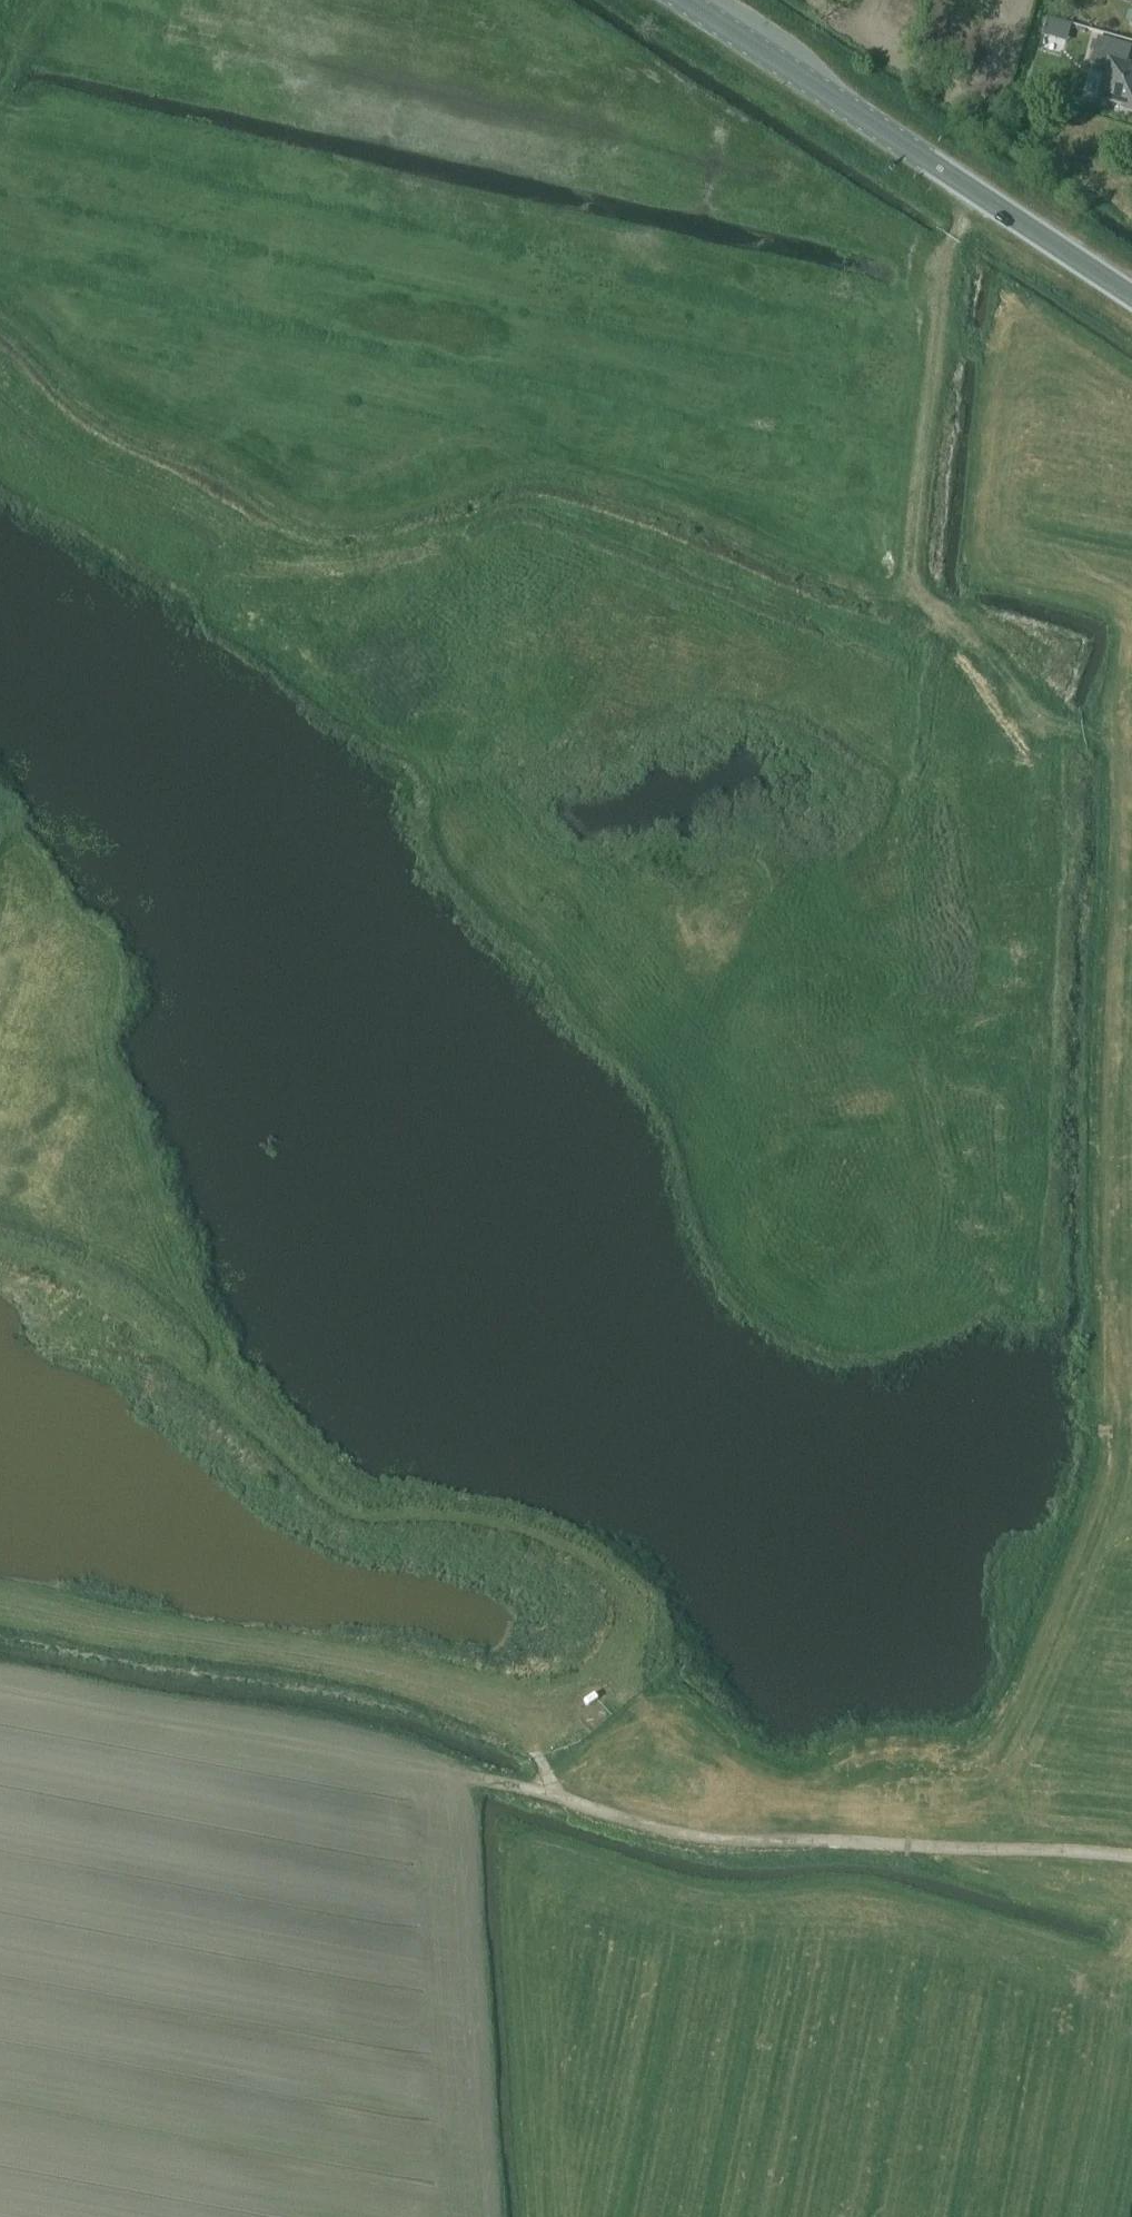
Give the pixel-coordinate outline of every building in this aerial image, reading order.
[(1127,64),(1131,47),(1098,37),(1091,65),(1106,70),(1097,100),(1122,106),(1121,110),(1131,113),(1131,66),(1127,64)]
